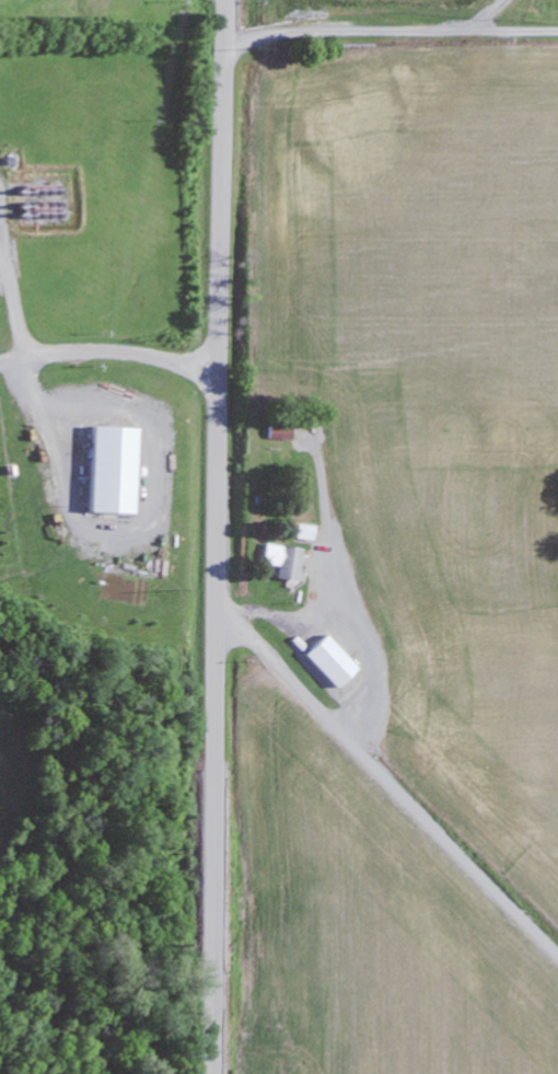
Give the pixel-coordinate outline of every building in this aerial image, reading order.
[(139,514),(140,428),(96,427),(95,513),(139,514)] [(292,440),(292,428),(269,428),(269,440),(292,440)] [(299,582),(304,548),(267,543),(264,562),(279,565),(277,579),(299,582)] [(304,664),(320,649),(309,637),(293,653),(304,664)]
